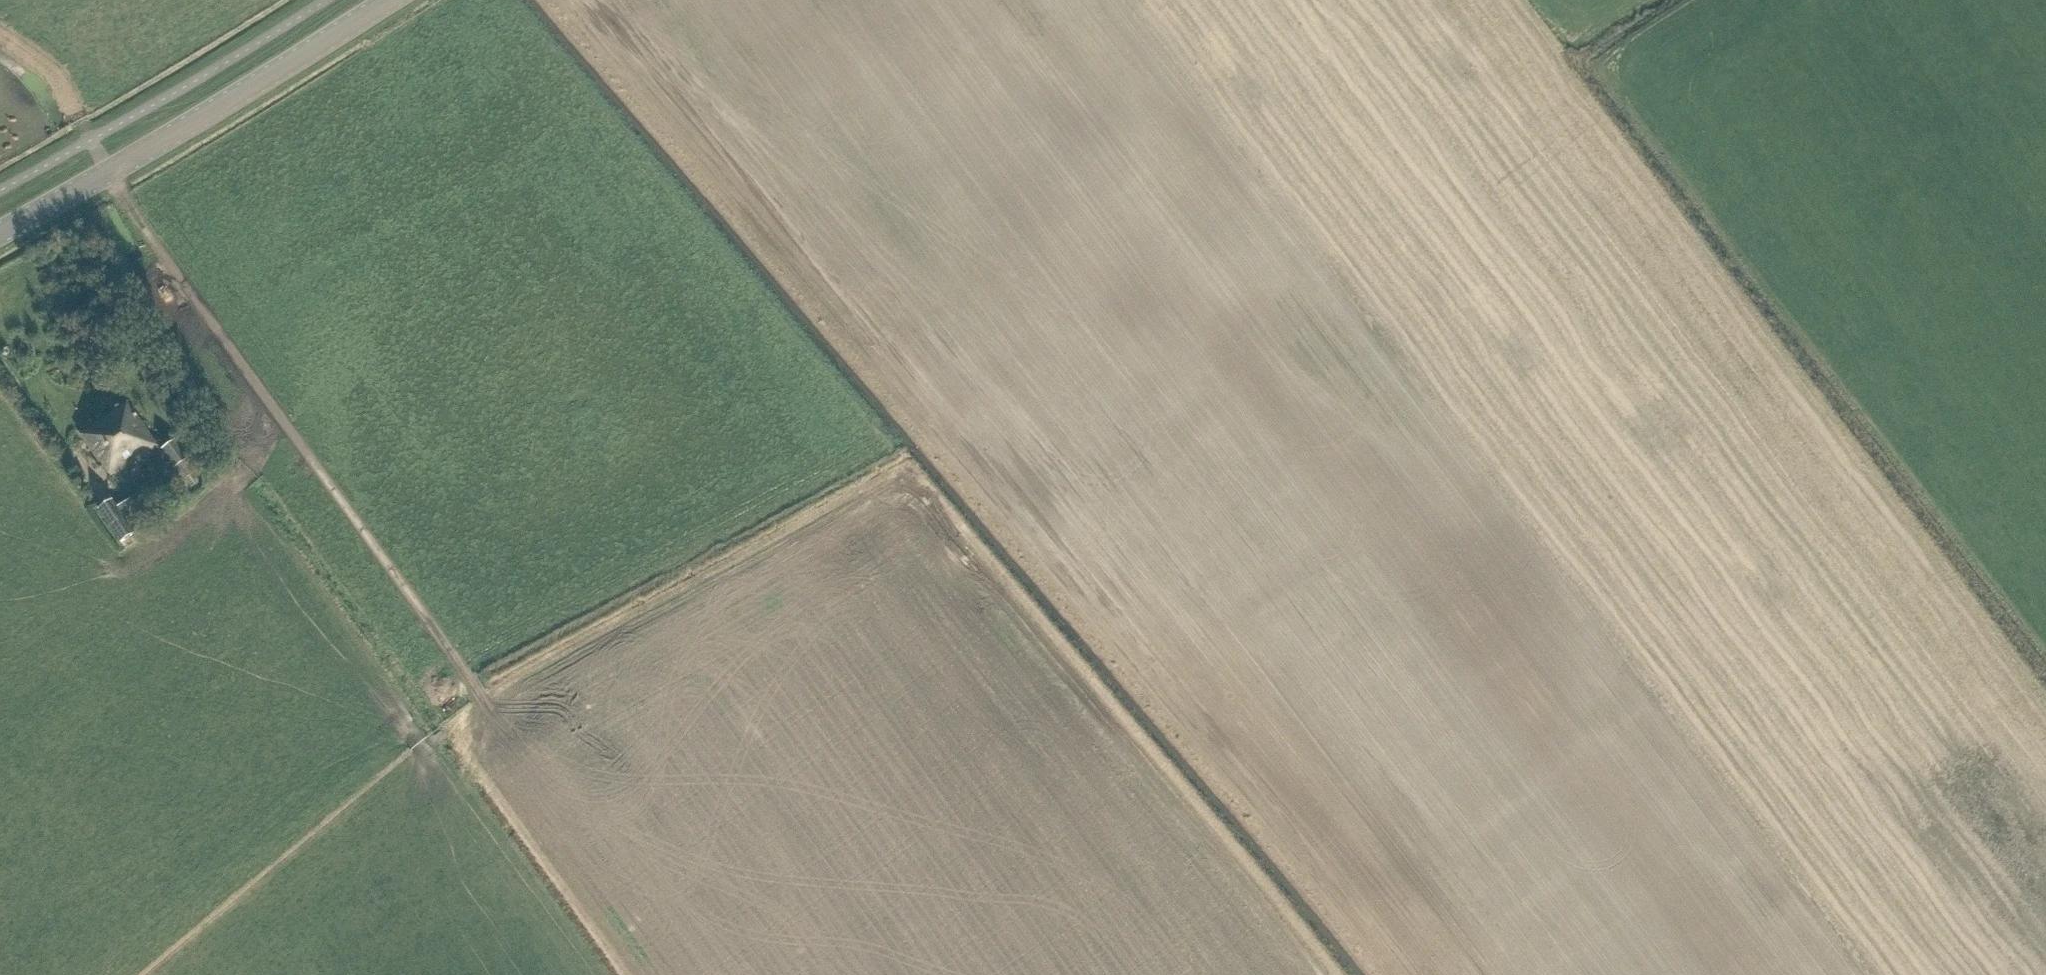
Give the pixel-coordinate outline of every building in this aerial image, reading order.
[(128,402),(80,434),(99,463),(105,459),(116,476),(158,447),(128,402)] [(175,440),(161,449),(174,468),(188,459),(175,440)] [(121,543),(136,532),(149,523),(132,498),(118,507),(113,499),(97,509),(121,543)]
